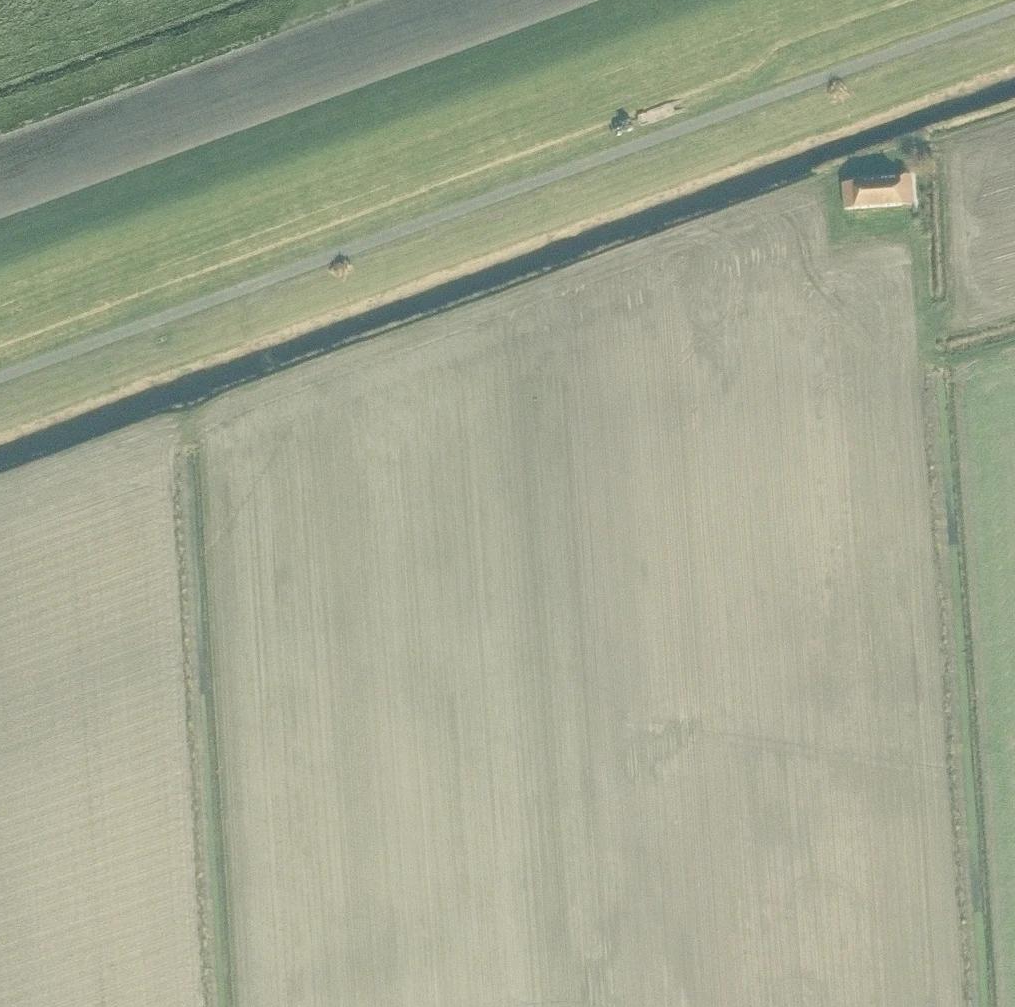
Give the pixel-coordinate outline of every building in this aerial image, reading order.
[(844,211),(912,206),(910,177),(851,181),(852,185),(842,186),(844,211)]
